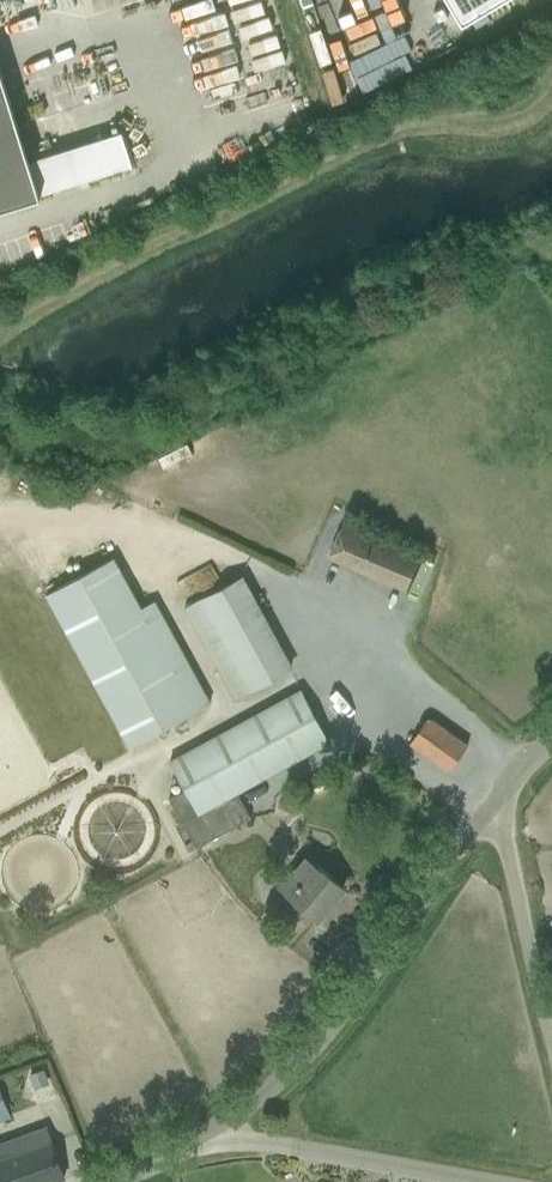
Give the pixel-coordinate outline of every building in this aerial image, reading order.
[(464,23),(501,0),(450,0),(464,23)] [(42,199),(41,195),(29,159),(0,65),(0,212),(42,199)] [(188,444),(159,458),(164,468),(193,454),(188,444)] [(330,556),(406,588),(419,555),(343,524),(330,556)] [(130,746),(211,702),(155,600),(142,607),(114,557),(47,594),(130,746)] [(236,700),(291,669),(240,576),(185,606),(236,700)] [(237,791),(330,740),(302,689),(170,761),(186,789),(170,797),(197,847),(252,817),(237,791)] [(411,742),(450,770),(468,744),(429,717),(411,742)] [(314,789),(325,783),(320,773),(308,779),(314,789)] [(317,918),(345,887),(306,853),(279,885),(284,889),(273,901),(273,907),(290,921),(295,920),(300,917),(306,909),(314,916),(317,918)] [(314,916),(306,909),(300,917),(305,921),(311,920),(314,916)] [(42,1086),(43,1086),(47,1074),(33,1070),(29,1082),(42,1086)] [(12,1114),(0,1083),(0,1119),(12,1114)] [(65,1176),(52,1138),(24,1148),(18,1135),(0,1142),(0,1181),(48,1181),(65,1176)]
